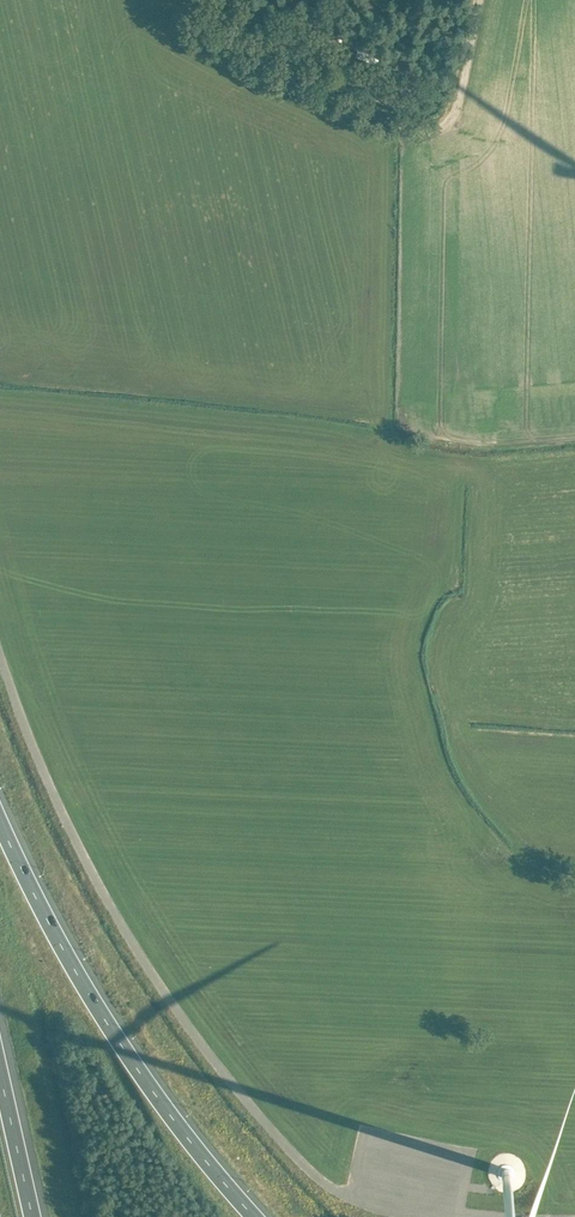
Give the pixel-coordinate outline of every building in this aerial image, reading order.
[(307,40),(304,59),(318,61),(321,42),(307,40)] [(506,1167),(504,1168),(502,1169),(501,1171),(501,1173),(502,1175),(503,1177),(505,1178),(508,1177),(509,1176),(511,1175),(511,1173),(511,1170),(510,1169),(508,1167),(506,1167)]
